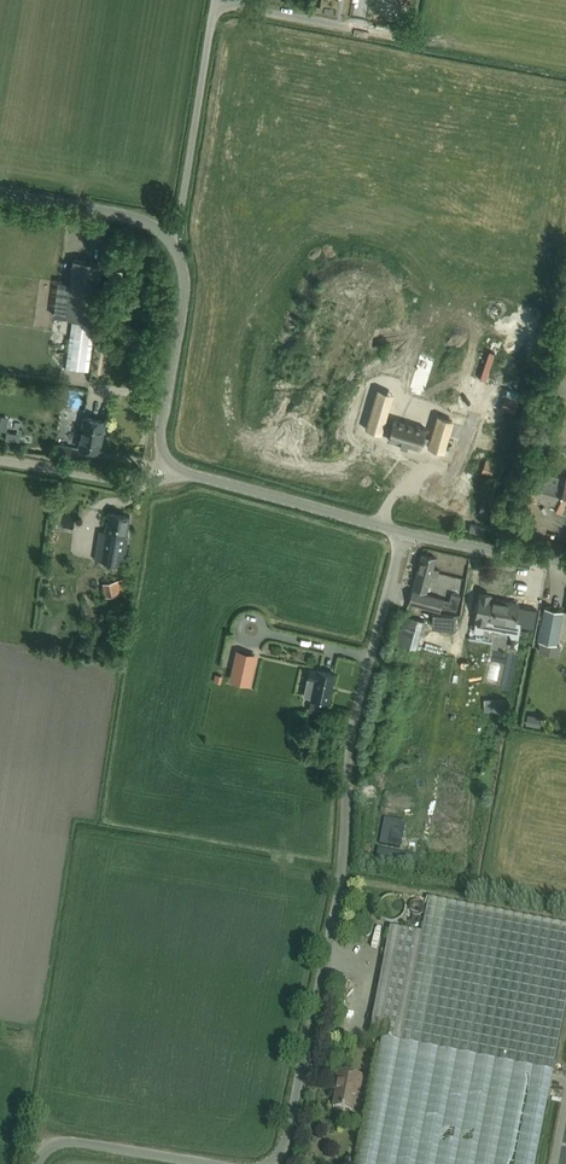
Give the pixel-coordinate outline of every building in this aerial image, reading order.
[(73,259),(66,316),(95,320),(102,262),(73,259)] [(72,321),(66,367),(88,370),(94,324),(72,321)] [(100,333),(99,341),(107,342),(109,334),(100,333)] [(106,369),(106,354),(98,354),(98,369),(106,369)] [(447,386),(435,420),(447,424),(458,390),(447,386)] [(374,397),(366,427),(381,432),(383,424),(390,426),(392,420),(385,418),(390,402),(374,397)] [(78,447),(100,451),(105,420),(83,416),(78,447)] [(393,418),(387,438),(419,448),(425,427),(393,418)] [(444,449),(448,433),(433,429),(431,436),(424,434),(423,439),(429,441),(429,445),(444,449)] [(54,443),(53,455),(69,458),(71,446),(54,443)] [(505,464),(507,451),(492,448),(489,461),(505,464)] [(564,477),(536,469),(529,494),(557,503),(555,509),(565,512),(565,471),(564,477)] [(69,507),(70,500),(60,498),(59,506),(69,507)] [(103,530),(98,560),(122,564),(124,551),(127,535),(126,534),(127,527),(129,515),(108,511),(106,523),(105,531),(103,530)] [(484,526),(470,523),(468,531),(483,533),(484,526)] [(412,587),(427,591),(427,590),(426,590),(430,575),(436,576),(438,569),(433,567),(436,557),(421,553),(412,587)] [(122,578),(102,582),(105,596),(125,591),(122,578)] [(466,593),(468,585),(453,580),(451,588),(466,593)] [(408,602),(422,606),(438,610),(442,598),(411,590),(408,602)] [(480,592),(474,630),(475,630),(476,632),(480,632),(482,631),(483,632),(484,627),(508,631),(511,636),(518,637),(520,625),(532,627),(535,610),(517,607),(517,603),(489,598),(489,594),(480,592)] [(557,643),(563,610),(544,607),(537,639),(557,643)] [(397,643),(409,646),(416,648),(423,619),(405,614),(397,643)] [(494,669),(505,669),(506,642),(495,641),(494,669)] [(257,653),(236,648),(229,680),(249,685),(257,653)] [(311,697),(328,701),(334,673),(317,669),(316,670),(309,669),(303,695),(311,697)] [(319,714),(321,704),(312,702),(310,712),(319,714)] [(551,1071),(553,1071),(565,1003),(565,926),(428,898),(421,934),(419,934),(420,931),(413,930),(412,932),(390,928),(369,1035),(381,1038),(357,1163),(533,1163),(551,1071)] [(338,1082),(333,1107),(352,1111),(356,1089),(361,1090),(364,1076),(337,1071),(335,1082),(338,1082)]
